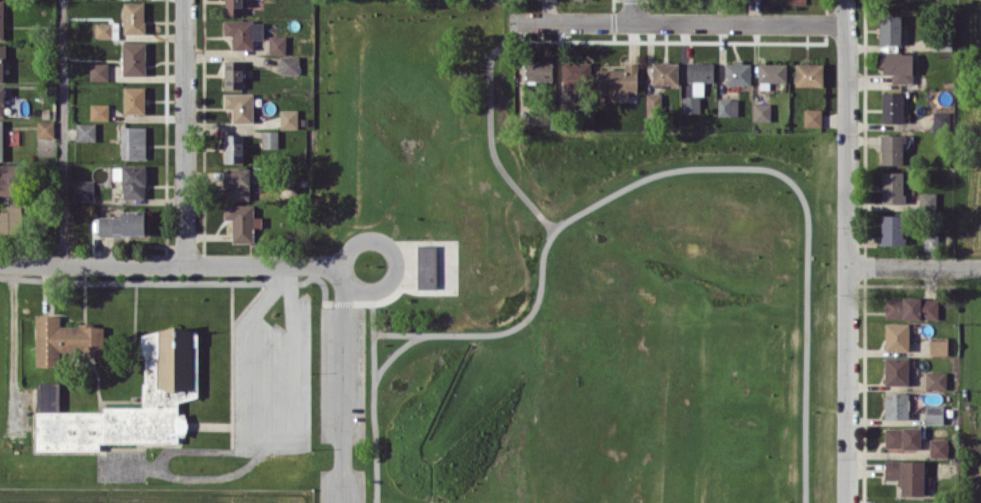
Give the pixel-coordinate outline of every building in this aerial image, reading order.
[(243,14),(243,0),(224,0),(224,14),(243,14)] [(144,34),(144,2),(124,2),(123,34),(144,34)] [(901,45),(901,15),(880,15),(880,45),(901,45)] [(253,49),(253,39),(263,39),(263,20),(223,20),(224,35),(232,35),(232,49),(253,49)] [(95,37),(111,37),(112,23),(96,22),(95,37)] [(269,54),(286,54),(286,36),(269,36),(269,54)] [(145,75),(146,42),(122,42),(122,75),(145,75)] [(892,83),(913,83),(912,52),(880,52),(880,74),(891,74),(892,83)] [(280,56),(280,74),(299,74),(299,55),(280,56)] [(243,88),(243,60),(224,60),(225,88),(243,88)] [(525,80),(552,81),(553,61),(526,61),(525,80)] [(564,61),(563,87),(588,88),(589,62),(564,61)] [(625,69),(597,69),(597,92),(610,92),(610,98),(629,98),(629,91),(637,90),(637,62),(625,63),(625,69)] [(653,62),(652,84),(678,84),(678,62),(653,62)] [(714,62),(687,62),(687,81),(693,81),(692,95),(704,95),(704,81),(713,81),(714,62)] [(750,84),(750,62),(725,62),(725,84),(750,84)] [(108,63),(90,63),(90,80),(108,80),(108,63)] [(758,81),(786,81),(787,63),(759,63),(758,81)] [(823,86),(824,63),(795,63),(795,85),(823,86)] [(145,87),(124,87),(123,113),(145,113),(145,87)] [(903,92),(882,92),(882,122),(903,122),(903,92)] [(253,93),(224,93),(224,108),(232,108),(232,122),(253,122),(253,93)] [(661,94),(646,93),(646,116),(661,116),(661,94)] [(700,96),(682,97),(682,113),(700,113),(700,96)] [(737,116),(738,99),(718,98),(717,115),(737,116)] [(771,103),(753,103),(753,121),(770,121),(771,103)] [(109,104),(90,104),(90,120),(109,120),(109,104)] [(804,126),(822,126),(822,109),(804,108),(804,126)] [(297,128),(298,109),(280,109),(280,128),(297,128)] [(38,137),(54,137),(54,121),(38,121),(38,137)] [(76,140),(95,141),(96,122),(76,122),(76,140)] [(122,126),(121,158),(146,159),(146,127),(122,126)] [(262,148),(278,148),(278,130),(262,130),(262,148)] [(224,162),(243,162),(243,134),(225,134),(224,162)] [(881,164),(903,164),(903,134),(881,134),(881,164)] [(16,195),(17,164),(0,164),(0,194),(16,195)] [(145,199),(145,166),(113,165),(112,180),(123,180),(122,199),(145,199)] [(227,199),(249,200),(250,168),(224,168),(224,187),(227,187),(227,199)] [(903,203),(903,171),(882,172),(882,203),(903,203)] [(93,180),(74,180),(74,200),(93,200),(93,180)] [(936,193),(919,193),(919,207),(936,207),(936,193)] [(232,242),(252,242),(252,227),(261,227),(261,217),(254,217),(254,204),(224,204),(224,219),(232,219),(232,242)] [(19,233),(20,206),(7,206),(7,211),(0,211),(0,232),(19,233)] [(145,211),(122,211),(122,216),(99,216),(99,235),(144,236),(145,211)] [(903,215),(882,214),(881,244),(903,245),(903,215)] [(922,236),(924,249),(940,247),(938,234),(922,236)] [(437,289),(437,245),(417,245),(417,288),(437,289)] [(885,318),(938,319),(938,297),(885,297),(885,318)] [(35,315),(36,366),(59,366),(59,356),(104,356),(104,325),(60,325),(60,315),(35,315)] [(885,350),(909,351),(909,323),(885,322),(885,350)] [(37,411),(36,450),(100,450),(100,442),(178,443),(178,433),(186,433),(186,414),(178,414),(178,399),(194,399),(194,329),(141,329),(141,354),(144,354),(144,407),(103,407),(103,411),(37,411)] [(948,337),(930,337),(929,355),(947,355),(948,337)] [(885,385),(908,385),(908,357),(884,357),(885,385)] [(925,388),(947,389),(947,372),(926,371),(925,388)] [(60,382),(38,381),(36,410),(58,411),(60,382)] [(908,392),(884,392),(884,419),(908,419),(908,392)] [(925,424),(944,424),(943,404),(925,405),(925,424)] [(920,449),(920,428),(885,427),(884,448),(920,449)] [(948,439),(930,439),(929,457),(947,457),(948,439)] [(924,460),(885,460),(885,481),(901,481),(901,495),(923,495),(924,460)]
